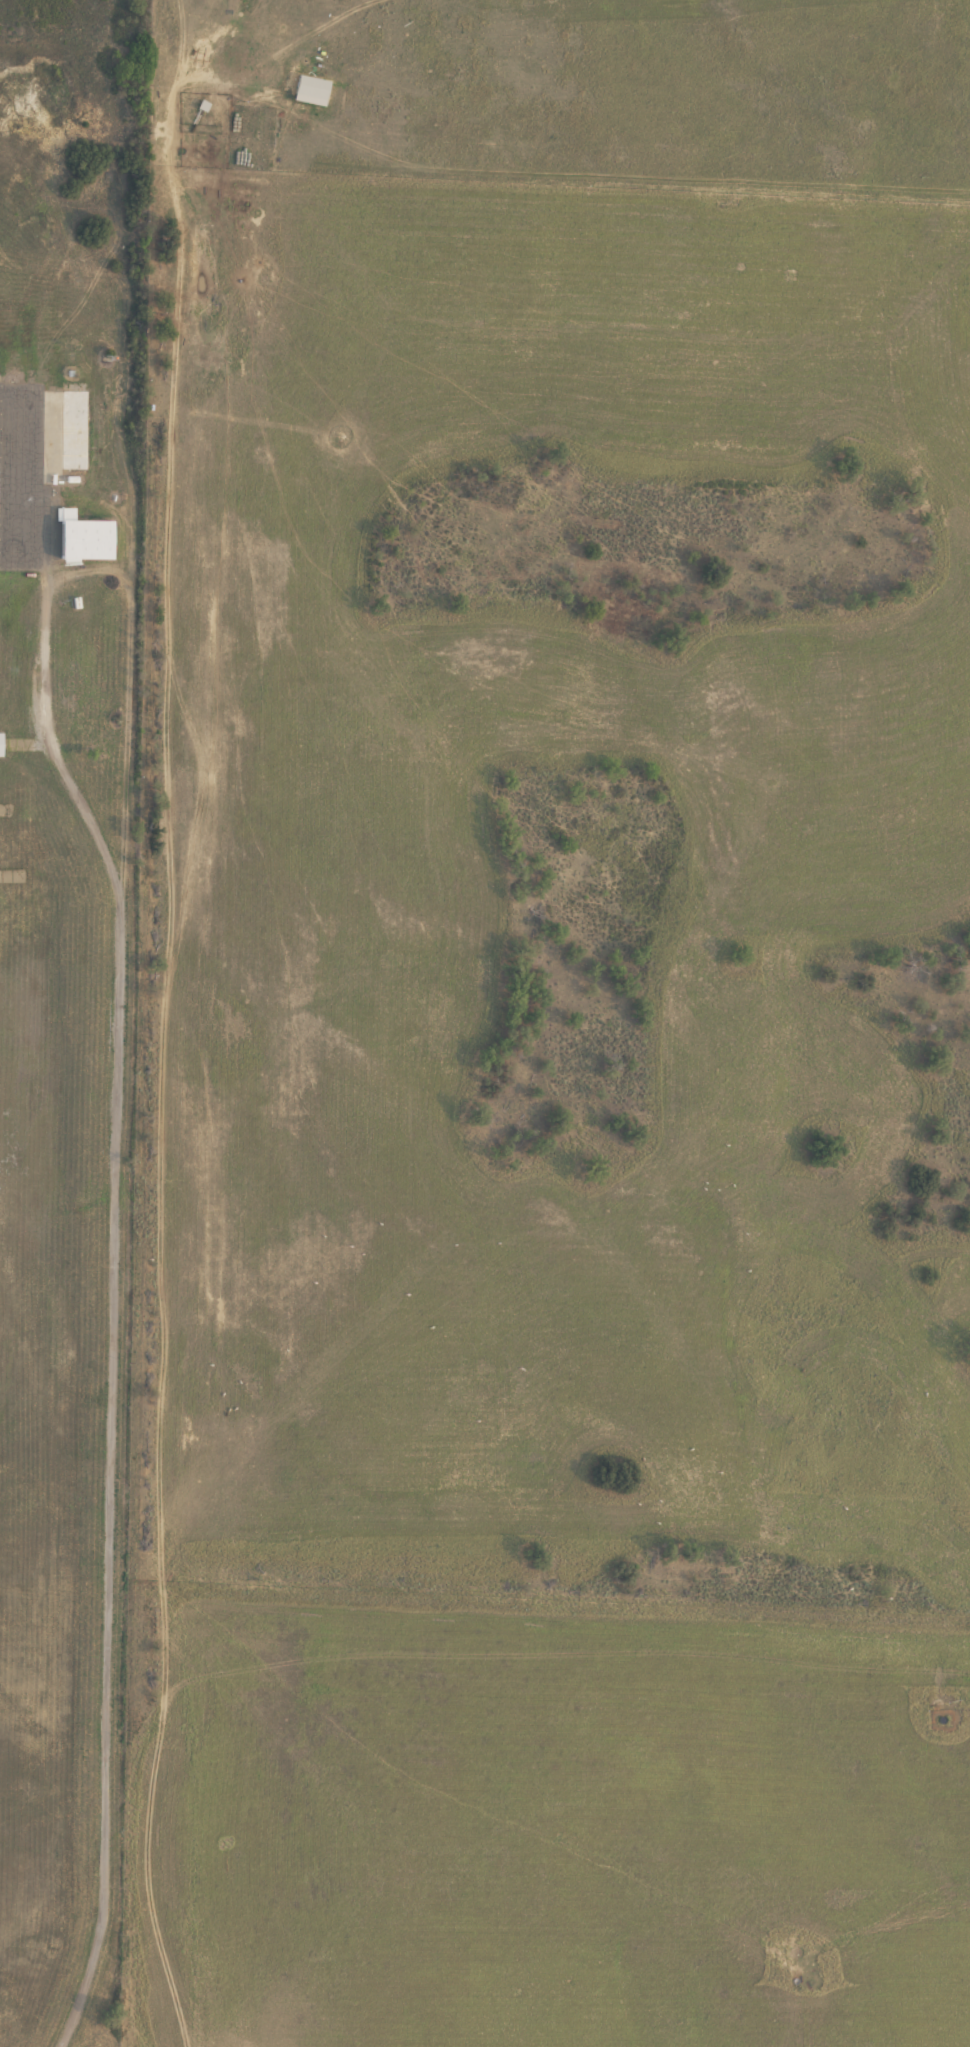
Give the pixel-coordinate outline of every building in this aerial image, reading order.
[(71,390),(98,390),(98,469),(71,469),(71,390)] [(85,518),(86,507),(65,506),(64,521),(72,522),(72,518),(85,518)] [(72,518),(85,518),(124,518),(124,557),(71,557),(72,522),(72,518)] [(11,759),(12,733),(0,732),(0,758),(11,759)]
